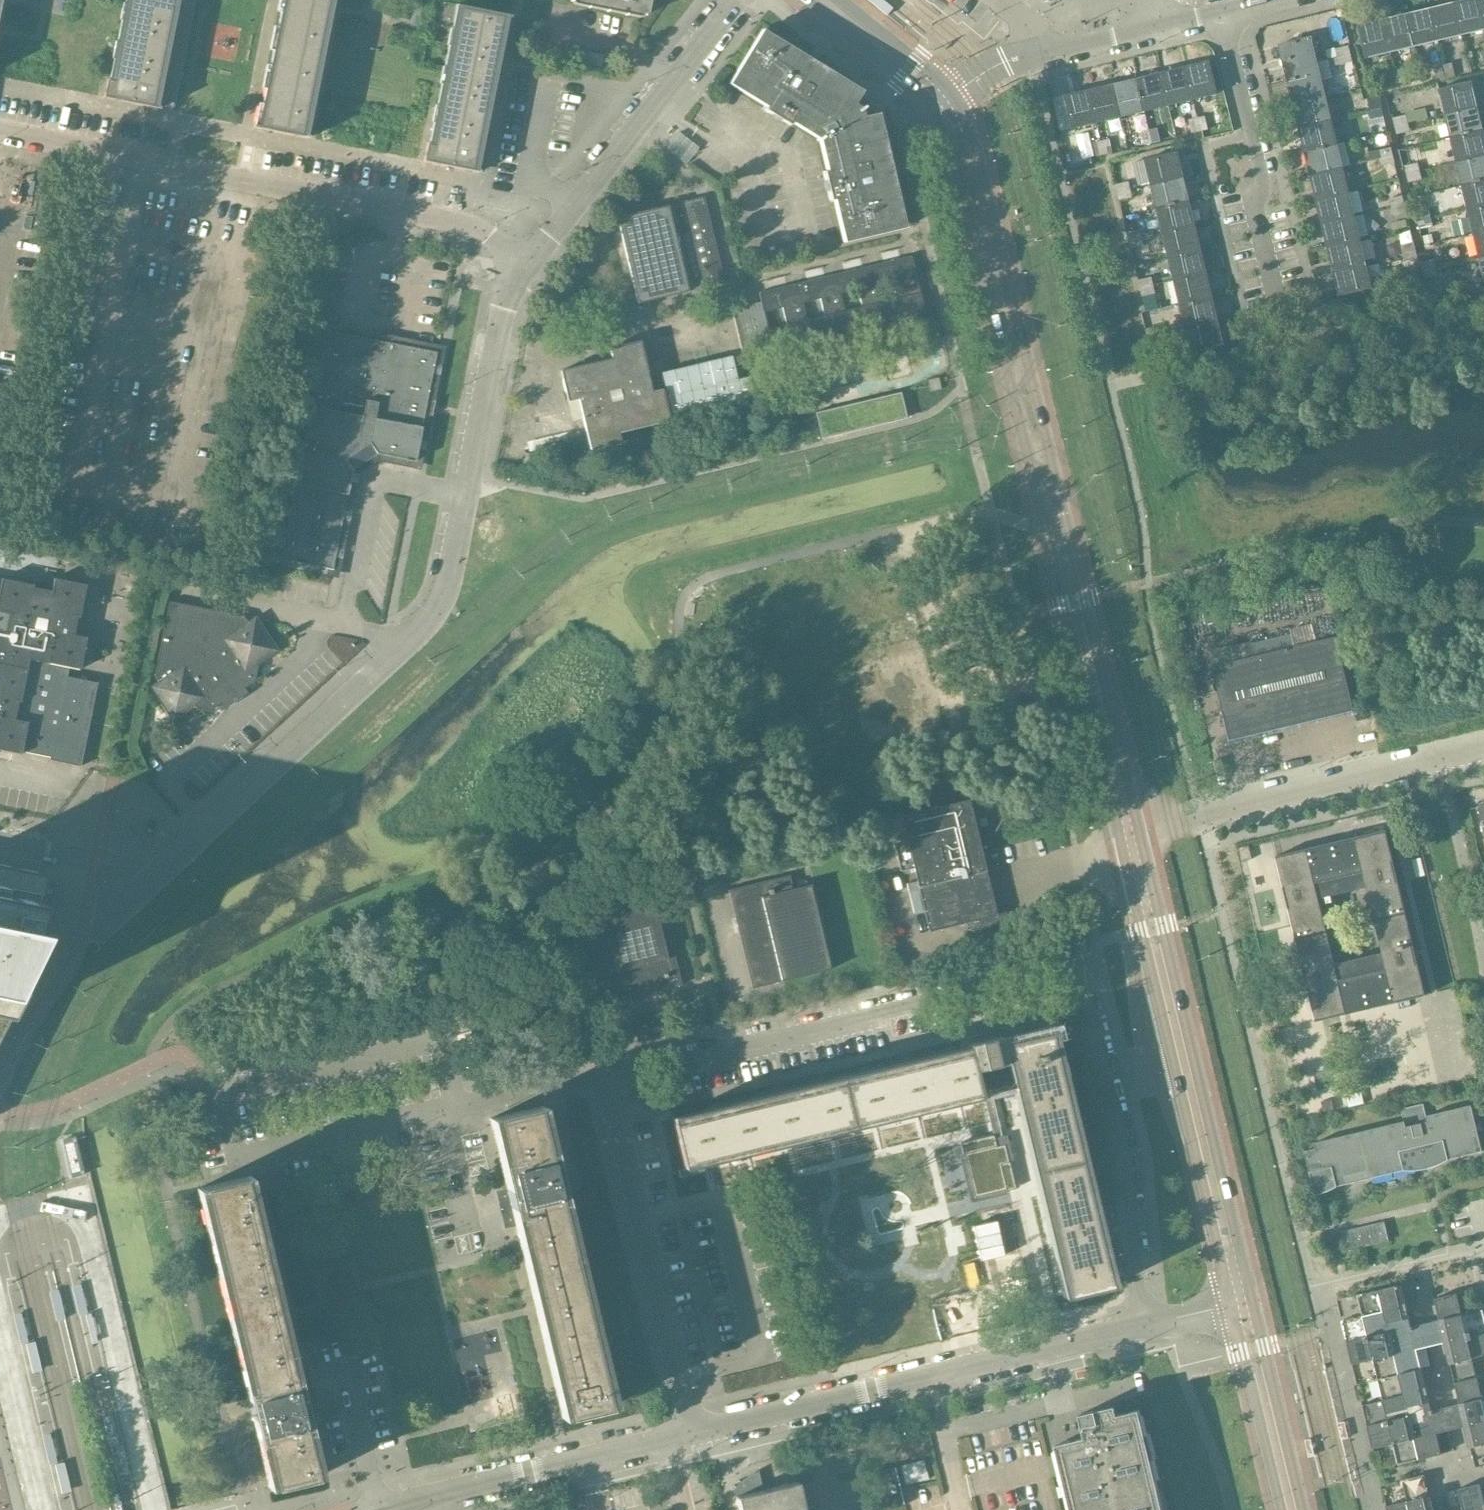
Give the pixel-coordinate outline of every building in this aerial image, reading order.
[(104,97),(159,108),(160,107),(159,107),(163,91),(161,90),(161,87),(165,70),(168,52),(172,31),(176,13),(179,0),(125,0),(125,3),(123,12),(117,42),(117,44),(114,57),(109,80),(106,96),(104,96),(104,95),(104,97)] [(253,127),(267,130),(308,138),(309,136),(302,135),(307,107),(314,75),(318,76),(322,59),(326,38),(329,20),(333,0),(283,0),(280,12),(277,27),(273,50),(270,65),(270,66),(272,67),(265,99),(260,127),(254,125),(253,127)] [(573,5),(640,18),(647,13),(650,0),(570,0),(573,5)] [(1455,3),(1462,35),(1483,30),(1483,23),(1479,0),(1466,0),(1455,3)] [(1455,3),(1430,9),(1438,41),(1462,35),(1455,3)] [(424,160),(423,161),(479,172),(479,171),(482,155),(480,154),(496,77),(491,76),(495,53),(498,37),(503,16),(510,18),(510,16),(456,5),(456,7),(461,8),(457,29),(454,45),(449,68),(444,67),(441,84),(437,106),(436,107),(433,123),(429,144),(426,160),(424,160)] [(1430,9),(1407,14),(1414,46),(1438,41),(1430,9)] [(1407,14),(1383,20),(1390,52),(1414,46),(1407,14)] [(1383,20),(1358,26),(1366,58),(1390,52),(1383,20)] [(750,49),(728,84),(765,106),(763,109),(771,114),(781,120),(789,125),(791,122),(817,138),(817,139),(816,139),(816,140),(817,141),(818,141),(819,140),(826,170),(822,171),(824,180),(827,191),(829,200),(833,200),(843,242),(883,232),(904,227),(892,179),(889,162),(877,114),(874,115),(868,117),(863,118),(861,110),(864,108),(864,107),(864,106),(863,106),(862,106),(859,108),(852,103),(855,99),(859,94),(861,91),(860,91),(819,65),(804,56),(761,30),(750,49)] [(1314,37),(1279,45),(1287,80),(1302,76),(1299,64),(1316,60),(1315,53),(1318,52),(1314,37)] [(1350,52),(1347,43),(1335,46),(1337,55),(1350,52)] [(1350,52),(1337,55),(1340,65),(1352,62),(1350,52)] [(1302,76),(1287,80),(1293,105),(1325,97),(1329,96),(1325,81),(1322,82),(1316,60),(1299,64),(1302,76)] [(1451,60),(1443,62),(1446,74),(1454,72),(1451,60)] [(1209,62),(1184,68),(1192,100),(1217,94),(1209,62)] [(1443,62),(1435,64),(1438,76),(1446,74),(1443,62)] [(1184,68),(1160,74),(1167,106),(1192,100),(1184,68)] [(1403,69),(1395,71),(1398,84),(1406,82),(1403,69)] [(1387,73),(1390,85),(1398,84),(1395,71),(1387,73)] [(1160,74),(1137,79),(1145,111),(1167,106),(1160,74)] [(1137,79),(1112,85),(1120,117),(1145,111),(1137,79)] [(1471,82),(1439,90),(1445,114),(1477,106),(1471,82)] [(1112,85),(1088,91),(1096,123),(1120,117),(1112,85)] [(1088,91),(1065,97),(1072,129),(1096,123),(1088,91)] [(1381,95),(1367,98),(1370,111),(1381,109),(1384,108),(1381,95)] [(1325,97),(1293,105),(1299,128),(1331,120),(1325,97)] [(1477,106),(1445,114),(1450,138),(1482,130),(1477,106)] [(1370,111),(1369,111),(1370,119),(1383,117),(1381,109),(1370,111)] [(1393,118),(1395,126),(1407,123),(1406,115),(1393,118)] [(1205,117),(1197,119),(1200,131),(1208,129),(1205,117)] [(1189,121),(1192,133),(1200,131),(1197,119),(1189,121)] [(1331,120),(1299,128),(1304,151),(1337,144),(1331,120)] [(1407,123),(1395,126),(1397,134),(1410,131),(1407,123)] [(1157,129),(1149,130),(1152,140),(1152,143),(1160,141),(1157,129)] [(1141,132),(1144,145),(1152,143),(1152,140),(1149,130),(1141,132)] [(1450,138),(1456,162),(1483,155),(1483,137),(1482,130),(1450,138)] [(1109,139),(1101,141),(1104,154),(1112,152),(1109,139)] [(1094,143),(1097,156),(1104,154),(1101,141),(1094,143)] [(1337,144),(1304,151),(1310,175),(1342,167),(1337,144)] [(1392,155),(1391,148),(1368,153),(1370,161),(1380,158),(1392,155)] [(1177,153),(1145,161),(1151,184),(1183,177),(1177,153)] [(1394,163),(1392,155),(1380,158),(1382,166),(1394,163)] [(1456,162),(1462,187),(1483,182),(1483,155),(1456,162)] [(1405,166),(1407,174),(1419,171),(1417,163),(1405,166)] [(1342,167),(1310,175),(1316,200),(1348,192),(1342,167)] [(1419,171),(1407,174),(1409,182),(1421,179),(1419,171)] [(1183,177),(1151,184),(1157,208),(1189,200),(1183,177)] [(1128,182),(1116,185),(1118,192),(1130,189),(1128,182)] [(1462,187),(1468,211),(1483,207),(1483,182),(1462,187)] [(1130,189),(1118,192),(1120,201),(1132,198),(1130,189)] [(1348,192),(1316,200),(1322,223),(1354,216),(1348,192)] [(724,283),(703,196),(617,217),(637,303),(724,283)] [(1390,199),(1392,207),(1404,204),(1402,196),(1390,199)] [(1189,200),(1157,208),(1162,232),(1194,224),(1189,200)] [(1404,204),(1392,207),(1394,215),(1406,212),(1404,204)] [(1468,211),(1473,234),(1483,231),(1483,207),(1468,211)] [(1416,214),(1418,222),(1431,219),(1429,211),(1416,214)] [(1354,216),(1322,223),(1327,247),(1359,239),(1354,216)] [(1420,230),(1433,227),(1431,219),(1418,222),(1420,230)] [(1194,224),(1162,232),(1168,256),(1200,248),(1194,224)] [(1140,230),(1127,233),(1129,240),(1141,237),(1140,230)] [(1473,234),(1479,258),(1483,256),(1483,231),(1473,234)] [(1141,237),(1129,240),(1131,248),(1143,245),(1141,237)] [(1359,239),(1327,247),(1333,270),(1365,263),(1359,239)] [(1415,250),(1413,243),(1401,246),(1403,253),(1415,250)] [(1200,248),(1168,256),(1174,280),(1206,272),(1200,248)] [(1416,255),(1415,250),(1403,253),(1405,262),(1417,259),(1416,255)] [(1425,252),(1416,255),(1417,259),(1419,264),(1421,263),(1427,261),(1425,252)] [(771,350),(774,358),(927,322),(911,255),(758,293),(760,301),(731,308),(742,357),(771,350)] [(1435,268),(1434,260),(1427,261),(1421,263),(1423,271),(1435,268)] [(1365,263),(1333,270),(1339,295),(1371,288),(1365,263)] [(1437,276),(1435,268),(1423,271),(1425,279),(1437,276)] [(1206,272),(1174,280),(1180,304),(1212,296),(1206,272)] [(1151,277),(1139,280),(1140,288),(1153,285),(1151,277)] [(1153,285),(1140,288),(1142,296),(1155,293),(1153,285)] [(1436,293),(1428,295),(1430,304),(1438,302),(1436,293)] [(1212,296),(1180,304),(1185,328),(1217,320),(1212,296)] [(1217,320),(1185,328),(1191,352),(1223,345),(1217,320)] [(1159,326),(1146,329),(1148,337),(1160,334),(1159,326)] [(436,352),(325,330),(279,559),(332,570),(352,471),(359,472),(376,461),(391,464),(392,457),(415,461),(436,352)] [(1160,334),(1148,337),(1150,345),(1162,342),(1160,334)] [(611,358),(560,371),(567,401),(578,398),(590,450),(620,443),(618,432),(669,420),(662,389),(651,392),(639,340),(609,348),(611,358)] [(731,355),(661,372),(672,419),(753,399),(748,376),(736,379),(731,355)] [(940,389),(938,377),(927,380),(929,391),(940,389)] [(931,403),(927,386),(921,387),(925,404),(931,403)] [(906,418),(900,392),(815,413),(821,439),(906,418)] [(791,412),(789,402),(778,404),(778,405),(781,415),(791,412)] [(782,419),(781,415),(778,405),(766,408),(770,422),(782,419)] [(68,667),(79,670),(86,637),(73,634),(76,616),(79,617),(86,584),(53,578),(51,591),(33,588),(33,585),(1,578),(0,581),(0,750),(21,754),(21,751),(49,757),(49,760),(80,766),(97,683),(66,677),(68,667)] [(248,623),(243,616),(169,601),(154,676),(158,683),(151,687),(172,719),(193,705),(195,709),(209,711),(255,681),(257,667),(255,664),(276,650),(255,618),(248,623)] [(1300,722),(1353,709),(1336,637),(1211,667),(1223,716),(1222,716),(1228,740),(1300,723),(1300,722)] [(894,844),(900,868),(920,863),(924,879),(919,881),(931,928),(961,921),(979,932),(1007,917),(1003,909),(988,913),(978,867),(973,868),(969,849),(987,844),(993,835),(971,840),(969,832),(973,831),(966,802),(903,817),(908,841),(894,844)] [(1383,1005),(1380,995),(1391,993),(1394,1003),(1425,995),(1386,830),(1354,837),(1356,845),(1345,847),(1343,840),(1275,856),(1315,1022),(1346,1014),(1383,1005)] [(1243,860),(1256,857),(1253,846),(1240,849),(1243,860)] [(10,1016),(42,954),(34,952),(44,932),(36,930),(42,902),(48,874),(0,864),(0,1036),(10,1016)] [(728,891),(751,987),(750,987),(751,988),(831,969),(830,968),(829,968),(809,886),(811,885),(810,884),(792,889),(789,875),(727,890),(727,891),(728,891)] [(574,978),(582,1009),(583,1009),(582,1007),(680,984),(680,985),(681,985),(674,954),(666,956),(654,907),(653,907),(653,908),(571,928),(571,927),(570,927),(582,976),(574,978)] [(1109,1285),(1054,1055),(1049,1034),(1053,1033),(1052,1031),(1006,1042),(1006,1044),(1001,1045),(999,1036),(966,1044),(968,1051),(949,1056),(948,1054),(945,1055),(945,1057),(907,1066),(906,1064),(903,1065),(903,1067),(865,1076),(864,1075),(862,1075),(861,1075),(861,1077),(822,1086),(822,1085),(818,1086),(819,1087),(780,1097),(780,1095),(776,1096),(777,1097),(738,1107),(737,1105),(734,1106),(734,1107),(696,1117),(695,1115),(692,1116),(693,1122),(675,1126),(673,1117),(671,1117),(683,1169),(685,1168),(684,1164),(915,1109),(977,1094),(978,1098),(980,1098),(979,1092),(981,1091),(990,1089),(1016,1083),(1021,1105),(1019,1105),(1020,1108),(1022,1108),(1031,1147),(1029,1147),(1030,1150),(1032,1150),(1041,1189),(1040,1190),(1041,1193),(1042,1193),(1051,1231),(1050,1232),(1051,1235),(1052,1235),(1062,1273),(1060,1274),(1061,1277),(1067,1276),(1071,1294),(1062,1296),(1062,1298),(1114,1286),(1113,1284),(1109,1285)] [(1449,1043),(1441,1045),(1445,1062),(1453,1060),(1449,1043)] [(992,1135),(959,1143),(962,1154),(963,1154),(973,1197),(1004,1190),(1005,1191),(1008,1190),(1015,1188),(1008,1161),(1007,1161),(990,1089),(981,1091),(992,1135)] [(1361,1091),(1345,1095),(1349,1108),(1364,1104),(1361,1091)] [(1332,1100),(1322,1102),(1324,1113),(1334,1110),(1332,1100)] [(1482,1151),(1478,1131),(1471,1105),(1426,1116),(1423,1104),(1401,1110),(1404,1122),(1314,1143),(1316,1148),(1304,1151),(1315,1195),(1320,1193),(1325,1192),(1332,1189),(1336,1186),(1404,1170),(1409,1170),(1414,1170),(1419,1169),(1424,1168),(1429,1167),(1434,1166),(1439,1164),(1443,1162),(1447,1159),(1482,1151)] [(543,1106),(489,1118),(561,1418),(614,1405),(605,1367),(572,1227),(571,1225),(564,1194),(564,1193),(558,1195),(554,1178),(560,1177),(551,1140),(543,1106)] [(70,1178),(84,1175),(75,1137),(61,1140),(70,1178)] [(322,1475),(305,1404),(250,1175),(197,1188),(206,1226),(207,1228),(223,1296),(240,1366),(248,1400),(253,1398),(257,1415),(252,1416),(261,1453),(269,1488),(322,1475)] [(1345,1251),(1389,1241),(1384,1221),(1340,1232),(1345,1251)] [(1431,1322),(1390,1332),(1387,1323),(1408,1318),(1407,1310),(1406,1303),(1405,1303),(1401,1285),(1357,1295),(1362,1316),(1341,1321),(1352,1365),(1373,1360),(1377,1380),(1421,1369),(1416,1349),(1429,1346),(1437,1344),(1431,1322)] [(1457,1293),(1434,1299),(1455,1385),(1477,1379),(1472,1358),(1483,1355),(1483,1316),(1482,1309),(1462,1314),(1457,1293)] [(1451,1406),(1410,1416),(1408,1407),(1429,1402),(1427,1394),(1426,1387),(1425,1387),(1421,1369),(1377,1380),(1382,1400),(1361,1405),(1372,1449),(1393,1444),(1398,1465),(1441,1454),(1436,1433),(1449,1430),(1457,1428),(1451,1406)] [(1482,1398),(1477,1379),(1455,1385),(1475,1468),(1483,1466),(1483,1398),(1482,1398)] [(1086,1438),(1087,1443),(1064,1453),(1074,1493),(1068,1494),(1072,1509),(1163,1509),(1151,1459),(1145,1461),(1139,1438),(1146,1436),(1139,1410),(1117,1415),(1115,1406),(1080,1414),(1083,1430),(1084,1430),(1086,1438)] [(924,1458),(902,1464),(907,1482),(929,1476),(924,1458)] [(903,1506),(894,1467),(875,1472),(884,1509),(886,1509),(903,1506)] [(794,1484),(797,1483),(797,1481),(762,1490),(758,1473),(755,1474),(749,1477),(744,1480),(740,1483),(739,1482),(735,1488),(736,1489),(735,1491),(739,1495),(739,1497),(742,1509),(800,1509),(794,1484)] [(1386,1506),(1387,1509),(1433,1509),(1424,1475),(1402,1480),(1407,1501),(1386,1506)] [(1457,1489),(1462,1509),(1483,1509),(1483,1482),(1457,1489)]
